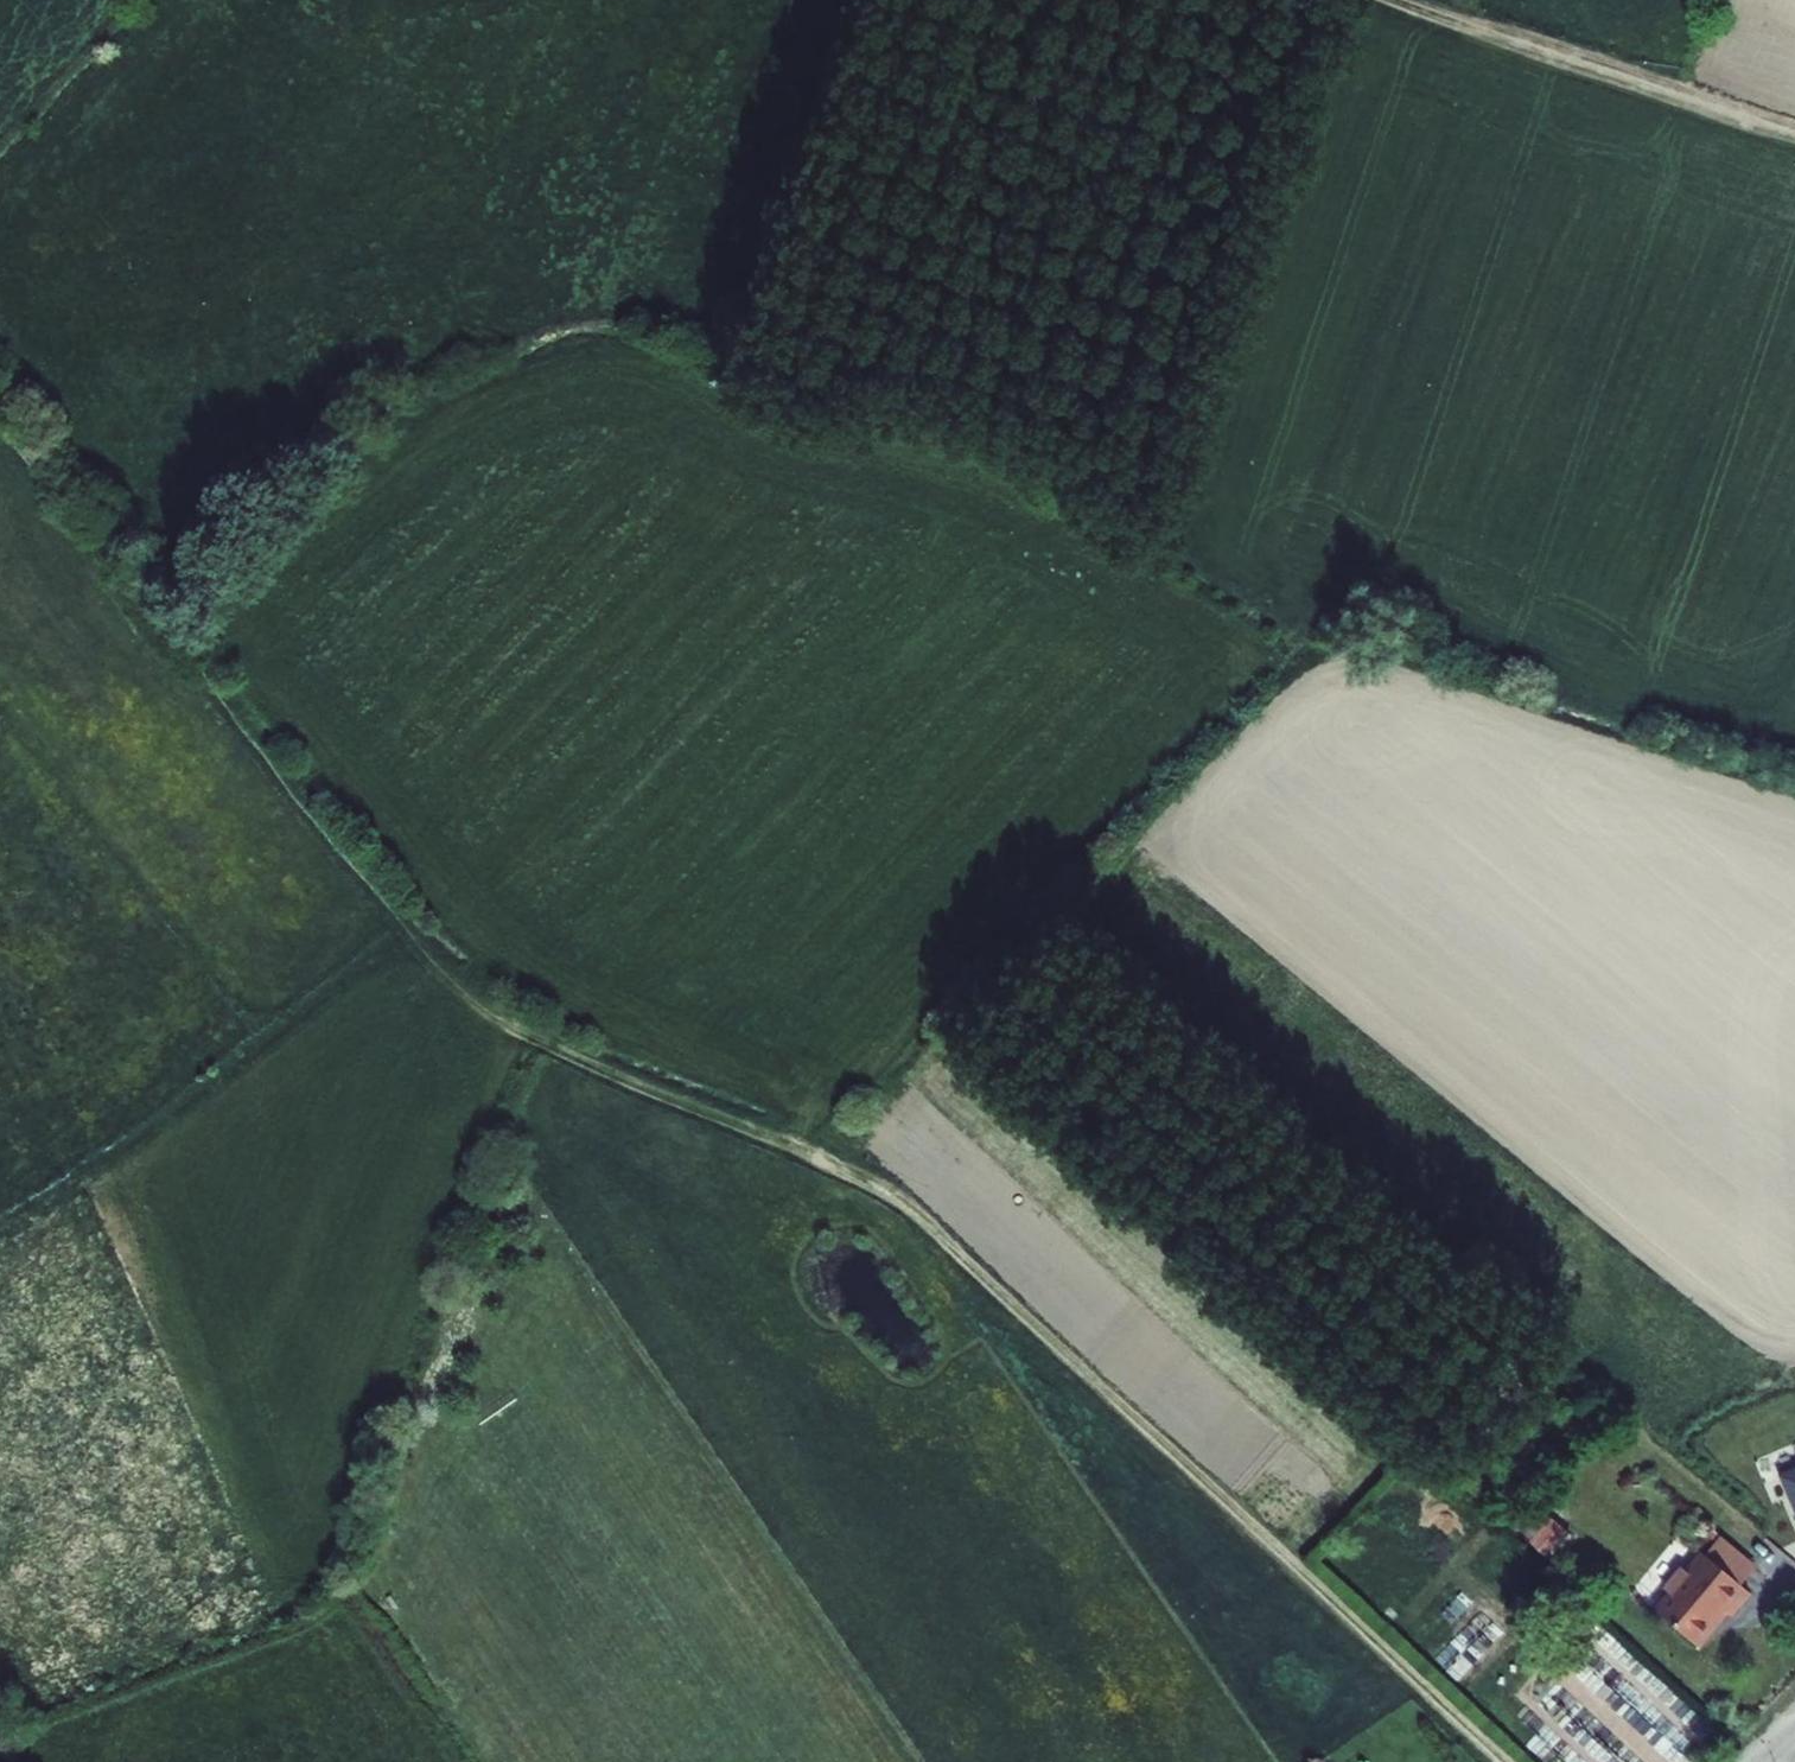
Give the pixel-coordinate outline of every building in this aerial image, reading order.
[(1781,1478),(1794,1511),(1794,1472),(1781,1478)] [(1550,1490),(1529,1515),(1571,1552),(1593,1528),(1550,1490)] [(1717,1539),(1702,1558),(1739,1588),(1754,1569),(1717,1539)] [(1750,1597),(1701,1559),(1687,1577),(1681,1574),(1664,1594),(1669,1600),(1656,1618),(1700,1650),(1718,1628),(1714,1625),(1721,1613),(1730,1620),(1750,1597)]
